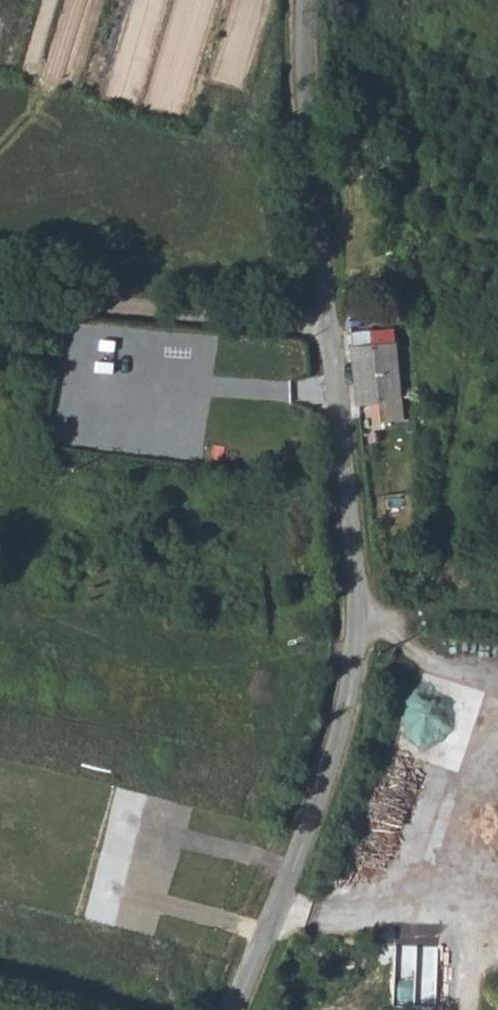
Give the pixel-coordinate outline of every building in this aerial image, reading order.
[(362,178),(369,193),(378,189),(371,174),(362,178)] [(378,309),(379,322),(413,320),(412,295),(404,296),(401,293),(390,293),(381,296),(381,307),(378,309)] [(375,331),(352,332),(360,404),(381,402),(386,401),(387,420),(403,419),(396,343),(376,345),(375,331)]
